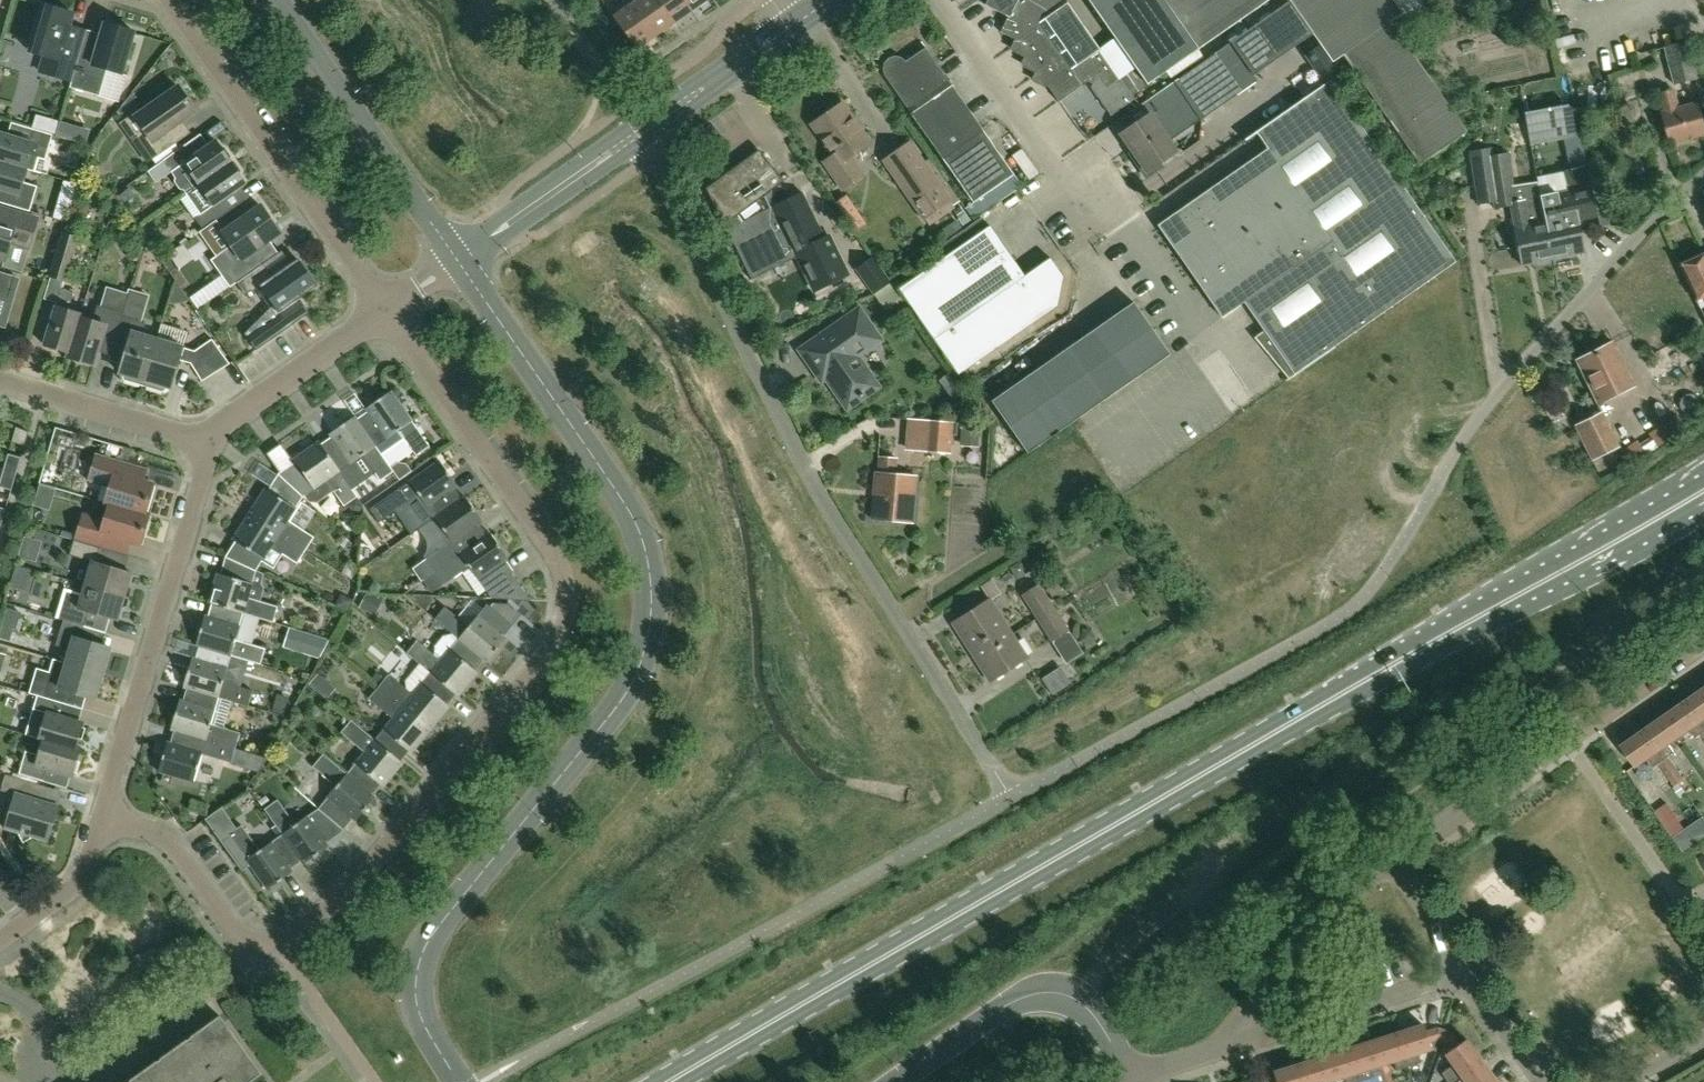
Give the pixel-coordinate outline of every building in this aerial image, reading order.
[(657,0),(637,0),(632,4),(655,36),(674,23),(657,0)] [(685,0),(657,0),(674,23),(692,10),(685,0)] [(692,10),(707,0),(685,0),(692,10)] [(1092,84),(1091,87),(1110,116),(1134,99),(1100,50),(1100,49),(1099,48),(1099,49),(1068,4),(1067,2),(1067,3),(1065,0),(987,0),(985,5),(1008,17),(1000,32),(1015,40),(1011,47),(1025,55),(1021,63),(1036,70),(1032,78),(1047,86),(1058,102),(1087,82),(1092,84)] [(1147,85),(1269,0),(1088,0),(1147,85)] [(1320,45),(1328,57),(1332,63),(1343,55),(1419,165),(1466,132),(1389,21),(1400,12),(1392,0),(1289,0),(1320,45)] [(655,36),(632,4),(613,17),(636,50),(655,36)] [(62,49),(73,14),(43,5),(29,51),(44,56),(39,72),(71,81),(79,54),(62,49)] [(1274,37),(1263,20),(1141,105),(1148,116),(1121,134),(1132,150),(1129,153),(1146,178),(1162,167),(1159,163),(1175,152),(1158,128),(1190,106),(1200,120),(1257,81),(1242,60),(1274,37)] [(121,74),(127,53),(133,31),(105,23),(96,54),(81,50),(79,54),(71,81),(69,88),(99,96),(107,70),(121,74)] [(1697,79),(1688,42),(1665,48),(1673,85),(1697,79)] [(1320,45),(1305,55),(1314,67),(1328,57),(1320,45)] [(925,48),(906,61),(904,59),(902,58),(899,57),(897,56),(894,56),(891,57),(889,58),(887,59),(885,61),(883,64),(882,66),(882,69),(882,71),(883,74),(884,76),(942,160),(973,202),(1014,174),(983,131),(925,48)] [(1143,88),(1131,70),(1119,78),(1121,81),(1132,96),(1143,88)] [(1333,84),(1330,80),(1255,132),(1267,149),(1157,225),(1222,318),(1244,302),(1263,330),(1262,331),(1292,374),(1285,380),(1286,381),(1332,349),(1331,348),(1455,262),(1406,192),(1332,85),(1333,84)] [(195,111),(178,87),(135,117),(133,113),(119,123),(130,139),(136,135),(152,160),(176,143),(167,130),(195,111)] [(1703,135),(1703,133),(1696,103),(1678,107),(1673,90),(1656,94),(1670,145),(1703,135)] [(849,157),(869,143),(842,104),(812,124),(834,156),(825,162),(843,188),(862,176),(849,157)] [(1574,137),(1569,109),(1525,116),(1530,144),(1574,137)] [(54,135),(58,122),(46,119),(43,131),(54,135)] [(68,139),(72,125),(59,122),(55,136),(68,139)] [(52,135),(30,128),(26,141),(0,133),(0,161),(26,169),(30,156),(45,160),(52,135)] [(186,193),(230,162),(215,141),(192,157),(184,146),(162,161),(174,178),(175,182),(179,189),(184,190),(186,193)] [(954,194),(930,159),(923,163),(908,142),(883,159),(924,219),(929,225),(953,207),(949,201),(950,201),(948,198),(954,194)] [(1540,197),(1540,196),(1536,183),(1514,186),(1509,153),(1492,156),(1491,148),(1469,152),(1477,204),(1493,202),(1494,208),(1509,205),(1514,228),(1513,228),(1521,266),(1552,259),(1540,197)] [(771,159),(766,152),(749,165),(746,160),(706,190),(725,226),(783,182),(767,162),(771,159)] [(26,169),(0,161),(0,189),(11,192),(7,205),(29,212),(37,187),(22,182),(26,169)] [(221,200),(245,183),(230,162),(186,193),(200,214),(194,218),(203,230),(229,211),(221,200)] [(1596,217),(1590,186),(1554,193),(1540,196),(1540,197),(1552,259),(1584,252),(1577,221),(1596,217)] [(802,192),(726,230),(751,280),(800,256),(817,291),(846,276),(830,242),(823,246),(804,206),(808,204),(802,192)] [(866,224),(846,195),(836,203),(856,231),(866,224)] [(251,252),(279,232),(261,206),(255,209),(250,202),(218,225),(223,232),(222,233),(231,246),(210,260),(230,287),(236,283),(260,266),(251,252)] [(66,223),(70,211),(56,207),(52,218),(66,223)] [(972,221),(962,207),(954,212),(964,226),(972,221)] [(4,260),(2,267),(20,273),(37,219),(6,209),(2,223),(0,222),(0,258),(4,260)] [(990,226),(898,289),(958,375),(1057,307),(1063,277),(1050,258),(1024,276),(990,226)] [(77,238),(63,234),(50,276),(64,281),(77,238)] [(1679,265),(1703,318),(1703,254),(1679,265)] [(855,269),(874,294),(890,283),(872,257),(855,269)] [(299,299),(317,286),(300,262),(297,265),(294,261),(273,276),(264,263),(260,266),(236,283),(244,295),(257,289),(260,287),(273,306),(270,308),(244,334),(256,350),(309,313),(299,299)] [(14,276),(0,272),(0,296),(8,298),(14,276)] [(189,299),(175,279),(168,303),(173,305),(184,303),(189,299)] [(69,353),(80,317),(81,318),(82,315),(68,311),(74,293),(61,289),(44,345),(69,352),(69,353)] [(1133,302),(1084,337),(991,401),(1027,453),(1170,354),(1133,302)] [(94,365),(103,332),(116,336),(122,316),(123,313),(97,305),(93,321),(81,318),(80,317),(69,353),(69,352),(67,357),(94,365)] [(803,351),(822,378),(826,375),(844,400),(848,402),(853,402),(858,399),(865,395),(865,394),(870,390),(872,386),(871,381),(854,356),(878,339),(858,312),(803,351)] [(143,386),(157,340),(142,335),(145,323),(122,316),(116,336),(114,343),(127,347),(119,372),(122,373),(124,380),(143,386)] [(170,388),(178,360),(190,364),(201,381),(229,364),(212,339),(194,351),(157,340),(143,386),(162,392),(167,387),(170,388)] [(1597,404),(1634,384),(1613,343),(1576,362),(1597,404)] [(429,447),(391,391),(365,409),(367,411),(356,419),(375,446),(376,446),(398,430),(416,456),(429,447)] [(1620,446),(1603,411),(1574,425),(1591,460),(1620,446)] [(390,466),(376,446),(375,446),(356,419),(355,416),(329,434),(331,437),(320,444),(320,445),(339,472),(340,471),(362,455),(380,481),(394,471),(390,466)] [(951,424),(927,422),(924,450),(949,453),(951,424)] [(16,427),(12,442),(25,446),(29,432),(16,427)] [(978,446),(979,430),(961,428),(960,445),(978,446)] [(357,496),(340,471),(339,472),(320,445),(320,444),(318,442),(293,459),(295,462),(278,474),(303,497),(305,495),(309,501),(317,503),(334,491),(344,506),(347,504),(357,497),(357,496)] [(3,471),(16,474),(21,458),(8,454),(3,471)] [(144,514),(153,485),(122,476),(126,462),(96,454),(88,481),(109,487),(105,503),(109,504),(144,514)] [(912,523),(916,476),(895,475),(896,459),(879,458),(878,473),(875,472),(871,519),(912,523)] [(462,499),(454,488),(457,486),(439,461),(384,499),(394,512),(402,507),(408,515),(412,516),(427,506),(435,518),(462,499)] [(398,461),(390,466),(394,471),(399,479),(411,470),(405,463),(398,461)] [(11,491),(16,474),(3,471),(0,481),(0,487),(11,491)] [(288,520),(303,497),(278,474),(267,490),(265,489),(249,514),(305,550),(314,537),(288,520)] [(357,497),(347,504),(353,513),(363,506),(357,497)] [(434,571),(435,572),(487,535),(479,524),(482,522),(464,497),(462,499),(435,518),(419,529),(425,538),(427,542),(427,543),(428,547),(427,551),(426,554),(424,557),(426,559),(411,569),(420,581),(434,571)] [(140,545),(149,515),(144,514),(109,504),(105,519),(83,513),(75,540),(100,548),(105,549),(109,536),(140,545)] [(305,550),(249,514),(232,539),(235,541),(225,556),(256,570),(262,561),(273,568),(282,554),(297,563),(305,550)] [(513,572),(504,560),(507,558),(489,533),(487,535),(435,572),(444,585),(469,567),(486,591),(494,585),(505,599),(531,601),(511,573),(513,572)] [(131,590),(128,585),(131,573),(96,563),(100,548),(75,540),(73,540),(69,555),(91,562),(84,585),(129,598),(131,590)] [(264,573),(256,570),(225,556),(220,574),(217,573),(208,603),(211,604),(212,603),(243,613),(273,622),(277,606),(260,601),(264,589),(261,583),(264,573)] [(1029,572),(1022,561),(1010,568),(1017,579),(1029,572)] [(121,608),(126,606),(129,598),(84,585),(82,593),(66,589),(57,618),(63,620),(84,626),(88,611),(118,620),(121,608)] [(1037,618),(1052,608),(1038,586),(1023,595),(1037,618)] [(371,615),(378,599),(366,593),(359,608),(371,615)] [(346,612),(353,600),(345,596),(339,598),(335,605),(346,612)] [(1011,635),(989,600),(953,623),(975,658),(1011,635)] [(235,640),(243,613),(212,603),(211,604),(208,616),(204,615),(196,645),(199,646),(199,645),(231,655),(260,664),(265,648),(235,640)] [(487,604),(469,626),(445,606),(434,619),(451,633),(452,633),(484,660),(483,660),(486,662),(503,636),(512,625),(487,604)] [(1067,631),(1052,608),(1037,618),(1052,640),(1067,631)] [(102,673),(109,648),(82,640),(86,627),(84,626),(63,620),(56,645),(70,650),(66,663),(102,673)] [(13,629),(1,626),(0,629),(0,639),(9,642),(13,629)] [(320,656),(329,638),(289,626),(284,645),(320,656)] [(1093,644),(1094,637),(1089,629),(1082,628),(1079,641),(1093,644)] [(475,670),(483,660),(484,660),(452,633),(451,633),(443,635),(435,646),(433,654),(417,640),(406,653),(420,664),(456,694),(455,694),(458,696),(477,673),(475,670)] [(1071,634),(1055,646),(1070,668),(1086,656),(1071,634)] [(990,681),(1026,658),(1011,635),(975,658),(990,681)] [(223,682),(231,655),(199,645),(199,646),(195,659),(192,658),(183,687),(186,688),(218,697),(248,706),(252,691),(223,682)] [(67,691),(94,699),(102,673),(66,663),(52,659),(48,672),(37,669),(30,694),(38,696),(61,703),(63,704),(67,691)] [(449,707),(447,704),(455,694),(456,694),(420,664),(406,681),(406,689),(389,674),(378,686),(430,730),(449,707)] [(1053,696),(1071,684),(1061,668),(1042,680),(1053,696)] [(323,686),(323,679),(318,674),(308,685),(317,693),(323,686)] [(411,753),(430,730),(378,686),(368,699),(392,718),(375,740),(374,740),(400,762),(400,761),(408,751),(411,753)] [(210,724),(218,697),(186,688),(183,701),(179,700),(171,729),(174,730),(235,748),(240,733),(210,724)] [(1687,700),(1703,725),(1703,688),(1687,700)] [(283,716),(288,699),(276,695),(272,712),(283,716)] [(75,748),(82,723),(58,716),(61,703),(38,696),(34,709),(46,713),(39,739),(43,740),(43,739),(75,749),(75,748)] [(1687,700),(1665,715),(1680,737),(1691,729),(1696,737),(1703,733),(1703,732),(1703,725),(1687,700)] [(1680,737),(1665,715),(1644,730),(1665,759),(1660,763),(1668,774),(1677,767),(1669,756),(1675,752),(1670,744),(1680,737)] [(383,787),(403,763),(400,761),(400,762),(374,740),(375,740),(351,720),(340,732),(364,752),(347,774),(346,774),(372,795),(380,785),(383,787)] [(193,782),(201,754),(231,763),(235,748),(174,730),(170,743),(167,742),(158,772),(193,782)] [(1665,759),(1644,730),(1622,745),(1637,767),(1649,759),(1654,767),(1660,763),(1665,759)] [(71,776),(79,749),(75,748),(75,749),(43,739),(43,740),(38,755),(25,751),(18,774),(43,781),(47,768),(71,776)] [(266,754),(270,742),(261,740),(256,743),(254,751),(266,754)] [(355,821),(375,797),(372,795),(346,774),(347,774),(323,754),(312,766),(336,786),(318,808),(341,833),(352,819),(355,821)] [(1685,779),(1677,767),(1668,774),(1676,785),(1685,779)] [(39,785),(5,774),(0,791),(15,795),(5,828),(17,831),(23,842),(33,836),(47,840),(58,806),(35,799),(39,785)] [(326,843),(341,833),(318,808),(295,824),(277,799),(264,809),(282,834),(301,861),(303,864),(328,846),(326,843)] [(301,861),(282,834),(259,850),(241,825),(236,828),(221,808),(205,819),(242,871),(250,865),(267,889),(292,871),(290,869),(301,861)] [(1685,850),(1699,841),(1689,827),(1675,836),(1685,850)] [(260,1073),(220,1016),(128,1081),(247,1081),(260,1073)] [(1438,1038),(1439,1038),(1442,1028),(1436,1026),(1425,1030),(1422,1022),(1397,1031),(1408,1066),(1420,1062),(1417,1052),(1430,1048),(1428,1041),(1438,1038)] [(1467,1038),(1461,1043),(1453,1032),(1447,1030),(1444,1040),(1446,1041),(1452,1049),(1445,1054),(1453,1065),(1442,1073),(1448,1081),(1451,1081),(1461,1075),(1461,1076),(1483,1060),(1467,1038)] [(1408,1066),(1397,1031),(1372,1039),(1380,1064),(1393,1060),(1396,1070),(1408,1066)] [(1380,1064),(1372,1039),(1347,1047),(1359,1081),(1370,1078),(1367,1069),(1380,1064)] [(1347,1047),(1323,1055),(1331,1080),(1344,1076),(1346,1081),(1358,1081),(1359,1081),(1347,1047)] [(1323,1055),(1298,1063),(1305,1081),(1326,1081),(1331,1080),(1323,1055)] [(1497,1081),(1483,1060),(1461,1076),(1465,1081),(1496,1081),(1497,1081)] [(1298,1063),(1273,1071),(1276,1081),(1305,1081),(1298,1063)] [(1268,1072),(1253,1077),(1255,1081),(1271,1081),(1268,1072)] [(1389,1072),(1378,1076),(1379,1081),(1392,1081),(1389,1072)]
